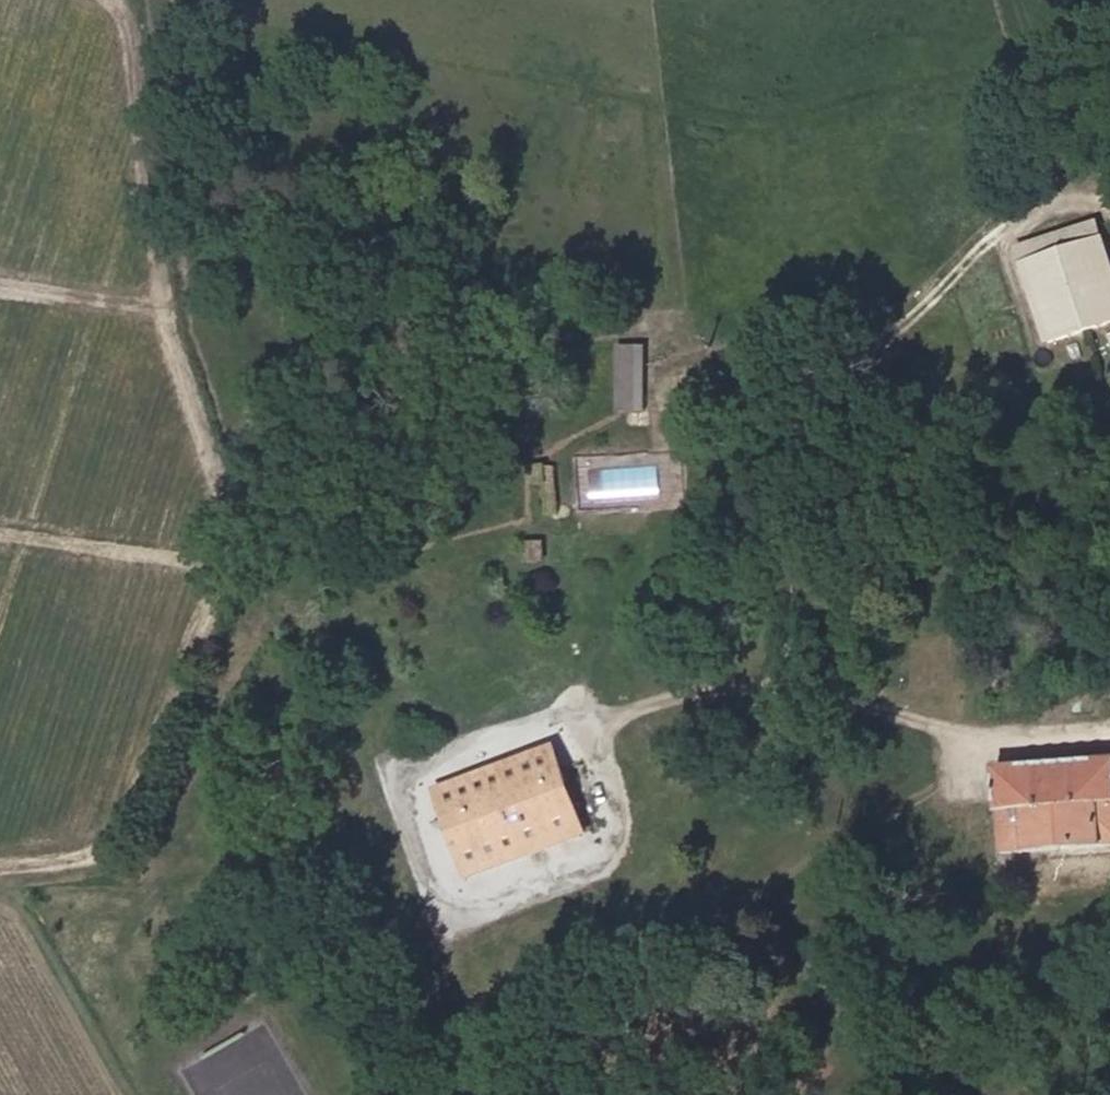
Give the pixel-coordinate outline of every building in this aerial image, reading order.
[(1094,221),(1032,241),(1037,257),(1099,236),(1094,221)] [(1015,247),(1047,343),(1109,322),(1109,271),(1099,236),(1037,257),(1032,241),(1015,247)] [(644,349),(620,350),(620,411),(644,411),(644,349)] [(546,467),(547,484),(548,514),(559,513),(556,466),(551,466),(547,467),(546,467)] [(546,543),(523,544),(525,564),(546,563),(546,543)] [(437,792),(469,878),(584,834),(553,749),(437,792)] [(1004,852),(1109,844),(1109,761),(998,770),(1004,852)]
